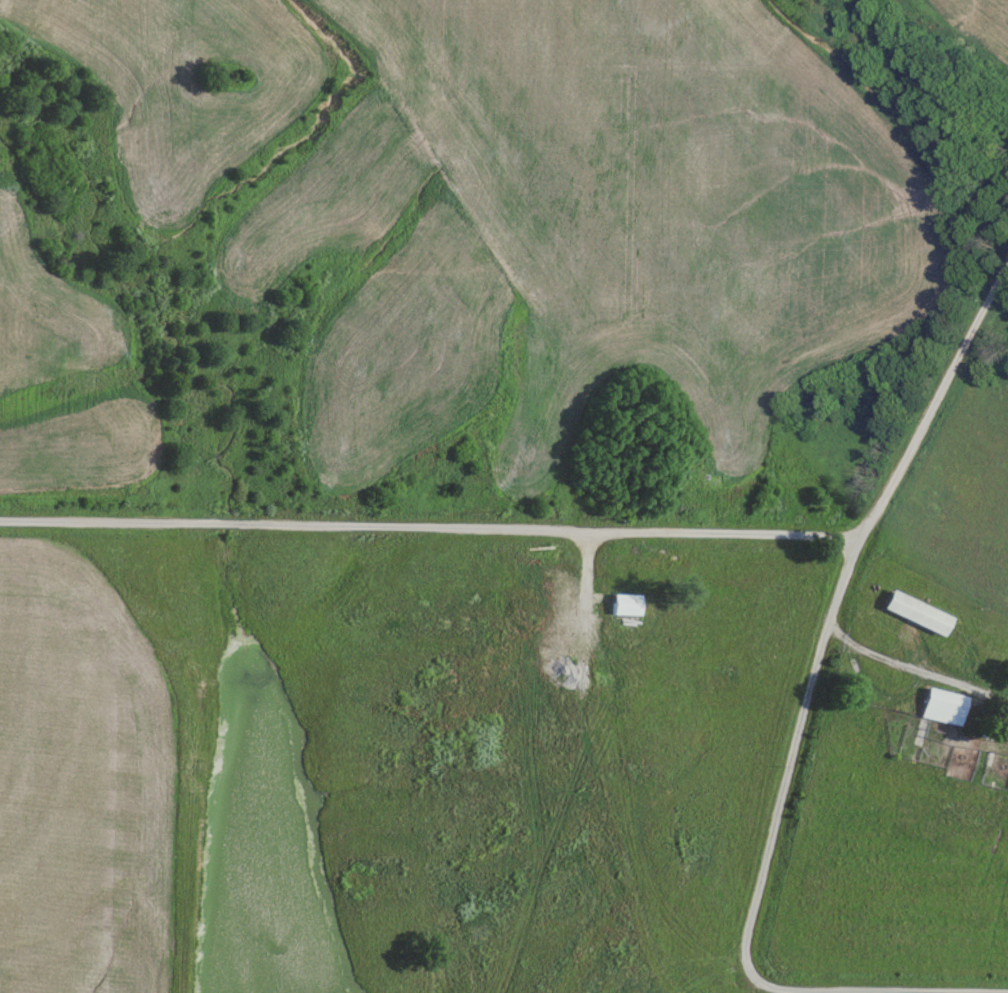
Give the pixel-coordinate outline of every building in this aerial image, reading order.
[(639,584),(617,584),(617,617),(639,617),(639,584)] [(951,618),(890,589),(881,609),(942,638),(951,618)] [(919,718),(959,727),(966,697),(926,688),(919,718)]
